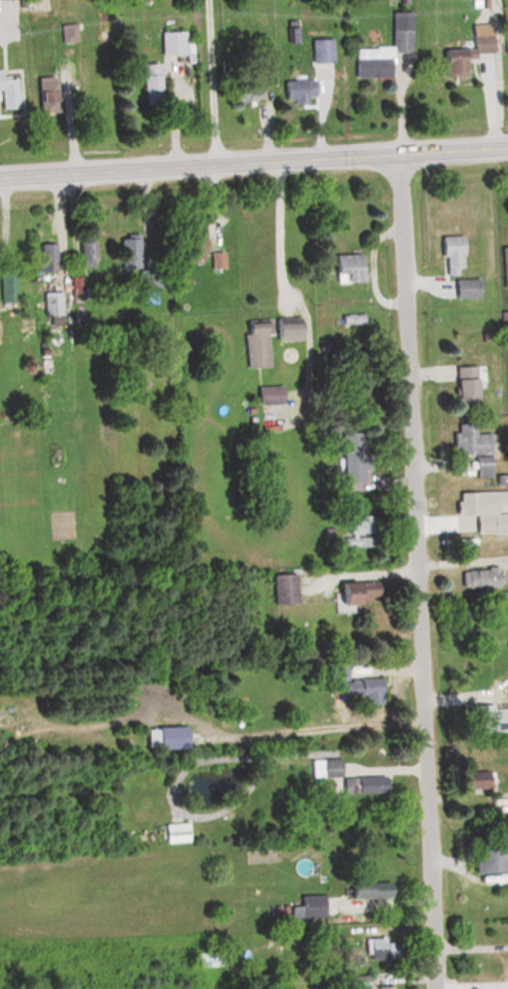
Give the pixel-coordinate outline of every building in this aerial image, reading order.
[(411,11),(390,11),(390,46),(353,46),(353,76),(392,77),(392,52),(411,52),(411,11)] [(60,42),(78,42),(78,23),(71,23),(71,18),(60,18),(60,42)] [(182,31),(159,31),(159,54),(182,54),(182,31)] [(439,76),(461,74),(459,56),(494,53),(492,32),(469,34),(469,46),(461,47),(461,45),(437,47),(439,76)] [(332,62),(332,39),(310,39),(310,62),(332,62)] [(141,63),(141,103),(157,103),(157,63),(141,63)] [(0,90),(0,107),(14,107),(14,79),(0,79),(0,90)] [(280,102),(302,102),(302,97),(313,97),(313,80),(280,80),(280,102)] [(257,85),(227,85),(227,102),(257,102),(257,85)] [(200,254),(200,236),(177,236),(177,254),(200,254)] [(440,236),(440,275),(461,275),(461,236),(440,236)] [(118,268),(140,268),(140,238),(118,238),(118,268)] [(93,241),(78,241),(78,266),(93,266),(93,241)] [(57,244),(38,244),(38,271),(57,271),(57,244)] [(220,267),(220,254),(211,254),(211,267),(220,267)] [(361,283),(361,254),(330,254),(331,283),(361,283)] [(159,270),(137,270),(137,289),(159,289),(159,270)] [(13,300),(13,273),(0,273),(0,300),(13,300)] [(71,277),(71,293),(81,293),(81,277),(71,277)] [(480,279),(452,279),(452,298),(480,298),(480,279)] [(60,292),(42,292),(42,317),(47,317),(47,325),(60,325),(60,292)] [(300,340),(300,321),(273,321),(273,340),(300,340)] [(243,367),(268,366),(267,322),(242,323),(243,367)] [(453,402),(476,402),(476,366),(453,366),(453,402)] [(280,404),(280,386),(254,386),(254,404),(280,404)] [(474,423),(454,423),(455,433),(450,433),(450,447),(456,447),(456,455),(488,454),(488,434),(474,434),(474,423)] [(366,470),(366,432),(340,432),(340,481),(362,481),(361,470),(366,470)] [(472,478),(488,478),(488,462),(472,462),(472,478)] [(506,504),(506,492),(453,492),(453,515),(472,515),(472,532),(507,532),(507,514),(494,514),(494,504),(506,504)] [(346,533),(382,533),(382,515),(354,515),(354,524),(346,524),(346,533)] [(458,568),(458,587),(496,587),(496,568),(458,568)] [(288,600),(287,575),(270,576),(271,601),(288,600)] [(332,584),(332,601),(372,601),(372,584),(332,584)] [(379,703),(378,678),(343,679),(342,662),(315,663),(316,679),(336,678),(337,695),(362,694),(362,704),(379,703)] [(465,706),(466,732),(507,731),(506,705),(465,706)] [(184,726),(151,726),(151,748),(184,748),(184,726)] [(338,760),(309,760),(309,777),(338,777),(338,760)] [(481,772),(456,772),(456,787),(481,787),(481,772)] [(346,777),(346,792),(385,792),(385,777),(346,777)] [(184,842),(184,823),(160,823),(160,842),(184,842)] [(469,871),(499,871),(499,841),(469,841),(469,871)] [(344,888),(344,896),(385,896),(385,888),(344,888)] [(288,916),(321,916),(321,895),(297,895),(297,906),(288,906),(288,916)] [(392,958),(392,938),(366,938),(366,958),(392,958)] [(348,986),(368,986),(368,976),(348,976),(348,986)]
